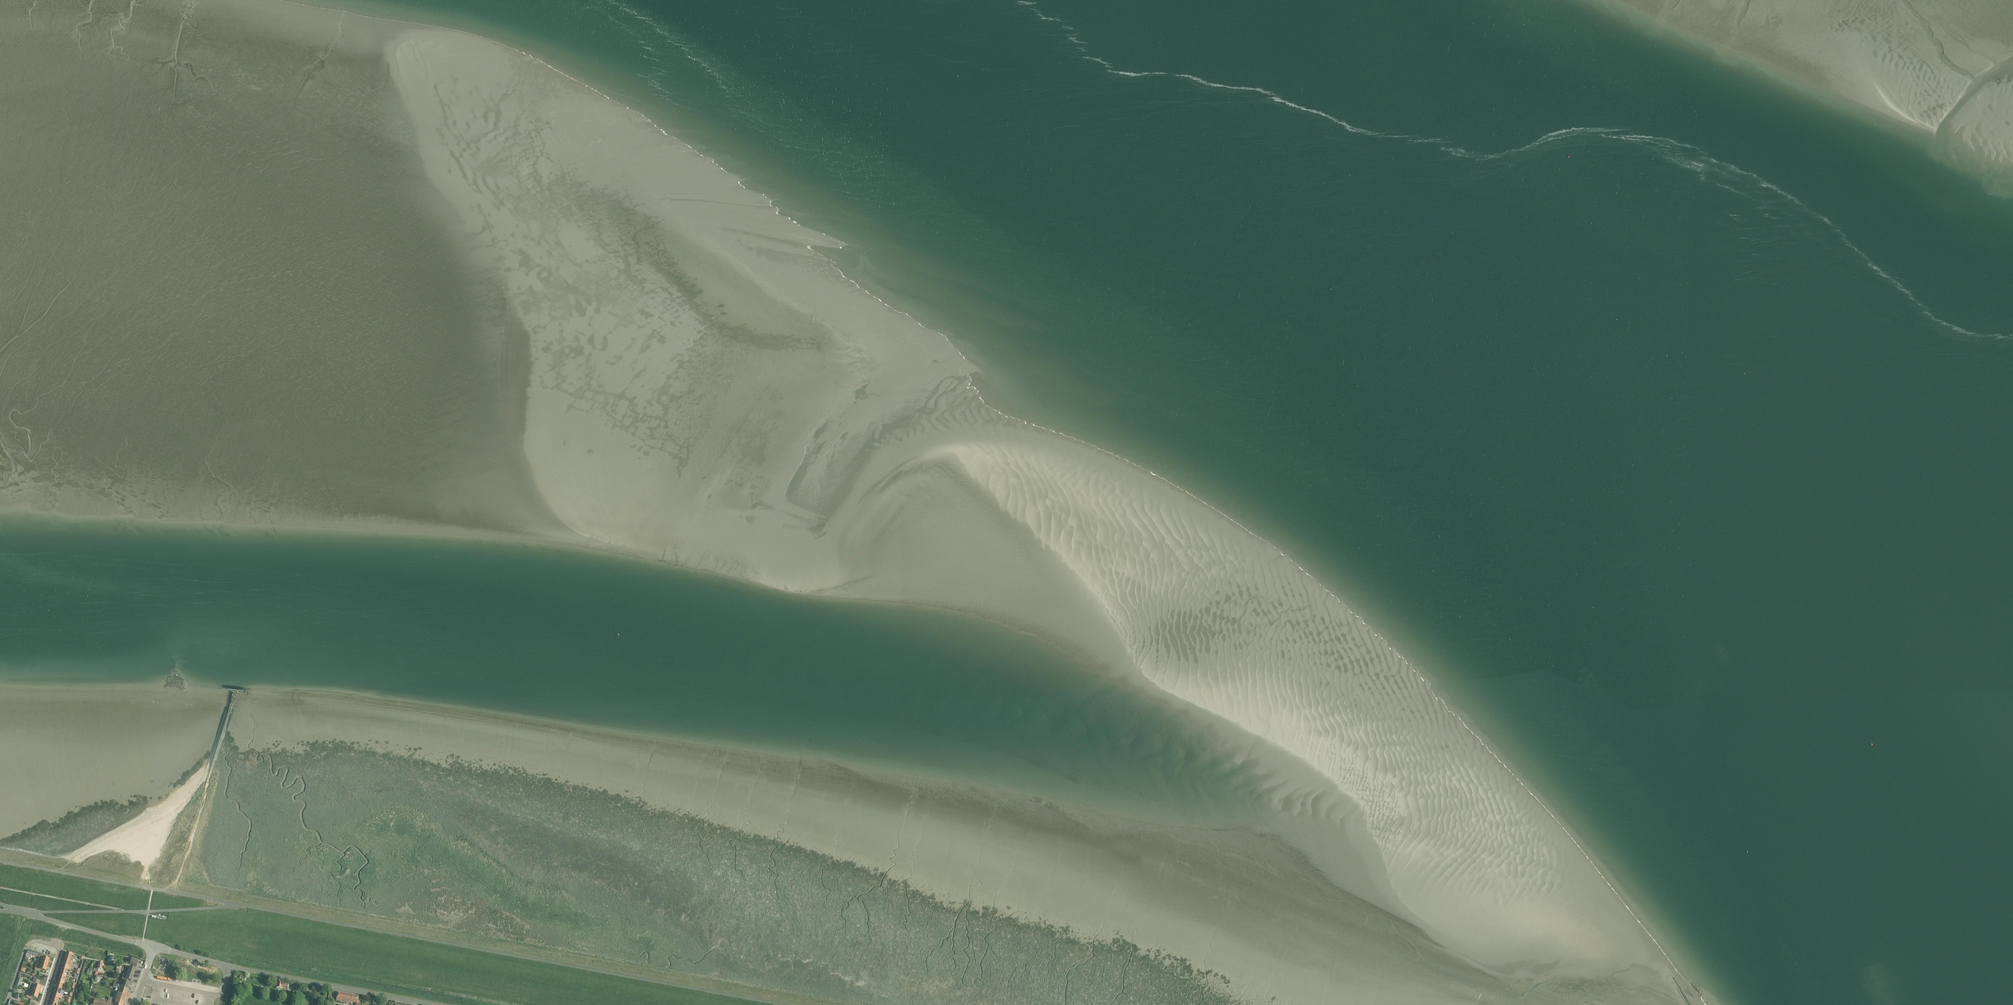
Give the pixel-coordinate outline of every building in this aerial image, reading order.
[(66,953),(64,959),(70,961),(72,956),(74,957),(75,955),(66,952),(66,953)] [(41,963),(47,966),(49,959),(44,958),(44,956),(39,955),(38,958),(42,959),(41,963)] [(137,967),(138,961),(128,958),(127,964),(137,967)] [(64,959),(62,967),(70,969),(73,962),(70,961),(64,959)] [(95,974),(95,975),(99,976),(100,973),(101,973),(103,963),(98,962),(97,965),(95,964),(94,969),(93,973),(95,974)] [(47,966),(41,963),(39,968),(35,967),(34,970),(39,971),(40,970),(45,972),(47,966)] [(126,980),(132,982),(136,969),(129,967),(126,966),(122,979),(122,980),(126,980)] [(62,967),(60,974),(66,976),(67,970),(70,971),(70,969),(62,967)] [(66,976),(60,974),(57,981),(66,984),(66,982),(64,982),(66,976)] [(126,980),(122,980),(121,982),(122,982),(120,986),(118,985),(114,984),(113,987),(118,988),(118,987),(120,988),(123,988),(125,989),(129,990),(131,982),(132,982),(126,980)] [(57,981),(55,988),(61,990),(63,984),(65,985),(66,984),(57,981)] [(32,991),(39,993),(41,987),(35,986),(36,984),(31,982),(30,985),(29,990),(32,991)] [(288,990),(289,984),(284,983),(277,982),(276,988),(283,989),(288,990)] [(61,990),(55,988),(53,995),(61,998),(62,997),(59,996),(61,990)] [(129,990),(125,989),(123,988),(120,988),(116,1000),(115,1000),(114,1002),(111,1001),(112,999),(109,998),(107,1002),(111,1003),(115,1004),(118,1004),(124,1004),(129,990)] [(27,995),(26,998),(31,1000),(31,998),(37,1000),(39,993),(32,991),(29,990),(27,995)] [(361,1002),(358,1001),(359,997),(338,993),(336,1001),(352,1004),(352,1003),(356,1003),(356,1004),(360,1004),(361,1002)] [(53,995),(50,1003),(57,1004),(58,999),(61,999),(61,998),(53,995)]
